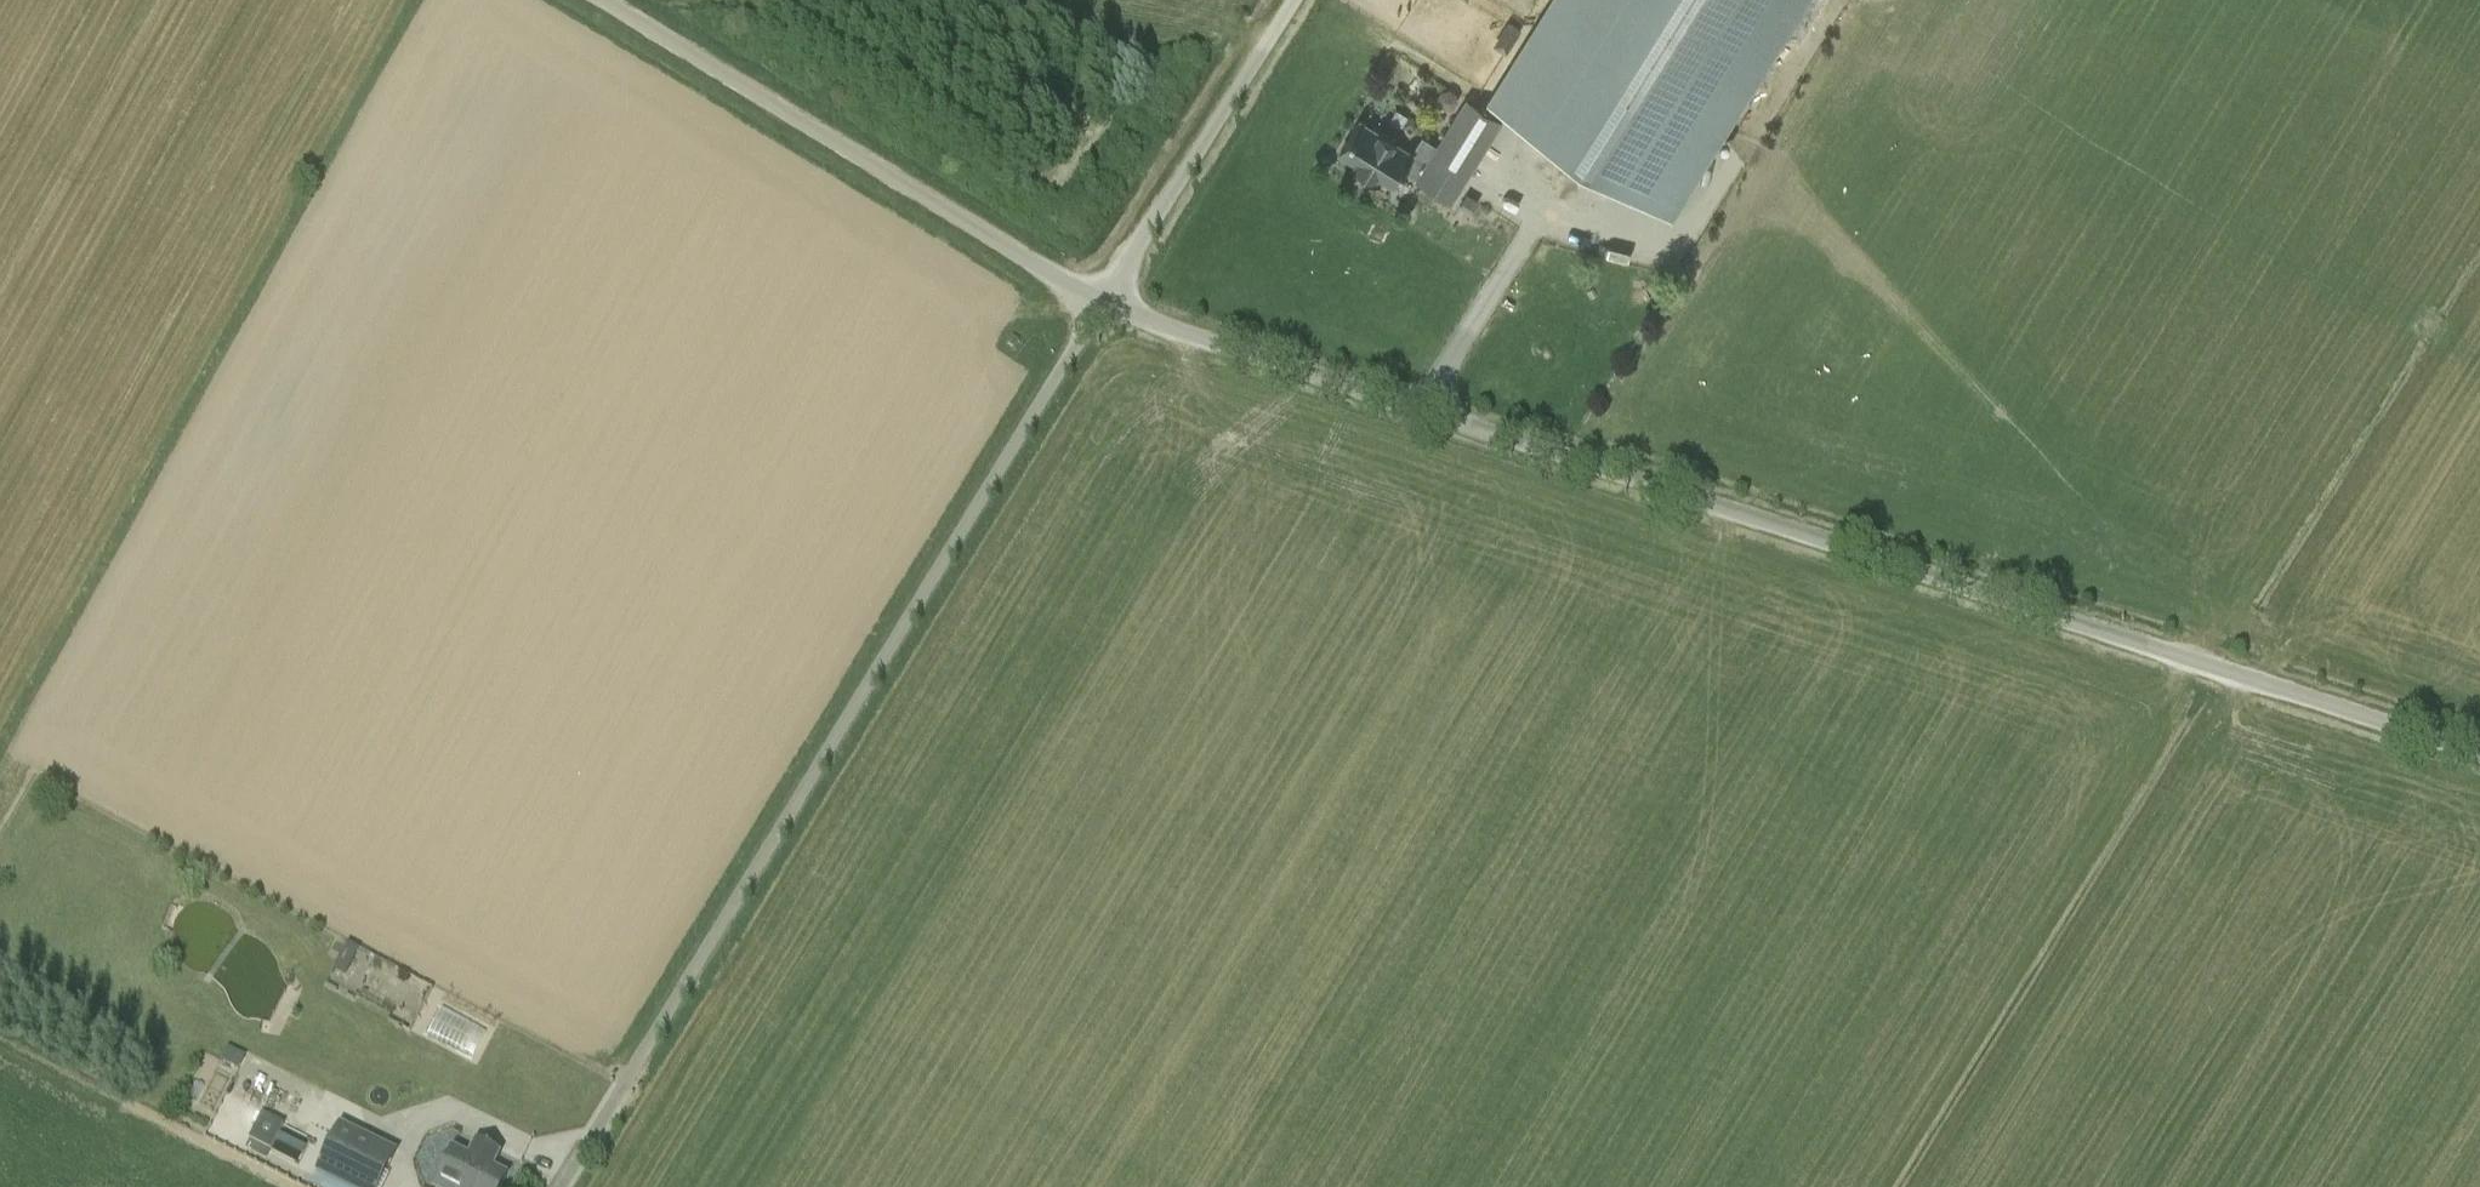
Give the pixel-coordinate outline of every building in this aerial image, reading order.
[(1495,104),(1506,111),(1669,213),(1802,0),(1560,0),(1495,104)] [(1442,155),(1470,172),(1503,119),(1502,118),(1506,111),(1495,104),(1490,112),(1467,98),(1428,161),(1413,152),(1361,119),(1341,151),(1357,161),(1356,164),(1375,176),(1377,173),(1393,184),(1403,168),(1418,177),(1417,178),(1452,200),(1459,188),(1438,175),(1443,167),(1437,164),(1442,155)] [(1470,209),(1476,199),(1467,193),(1460,203),(1470,209)] [(347,984),(367,991),(370,981),(395,990),(403,967),(344,946),(331,983),(345,988),(347,984)] [(271,1151),(284,1125),(263,1114),(250,1140),(271,1151)] [(340,1123),(315,1175),(341,1186),(381,1186),(399,1151),(340,1123)] [(505,1178),(489,1170),(497,1155),(478,1146),(470,1161),(454,1153),(436,1186),(500,1186),(505,1178)]
